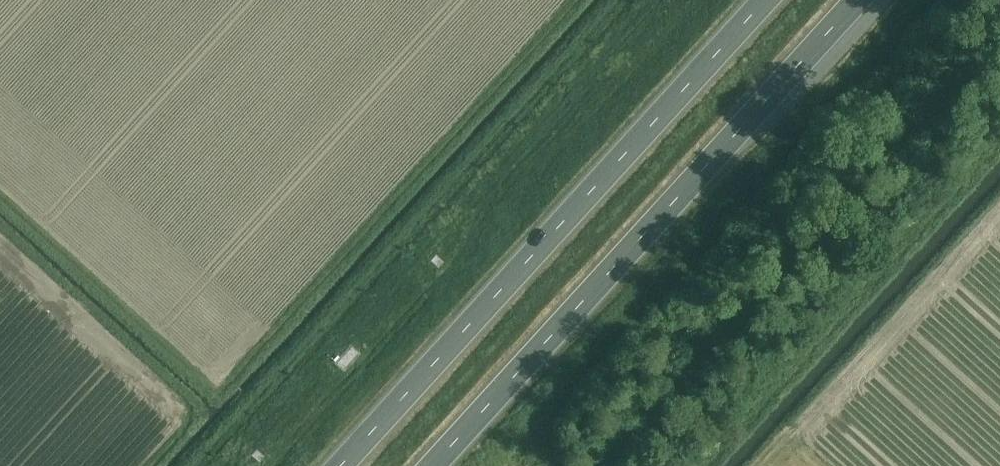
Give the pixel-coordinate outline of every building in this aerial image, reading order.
[(333,358),(341,366),(357,348),(349,341),(333,358)]
